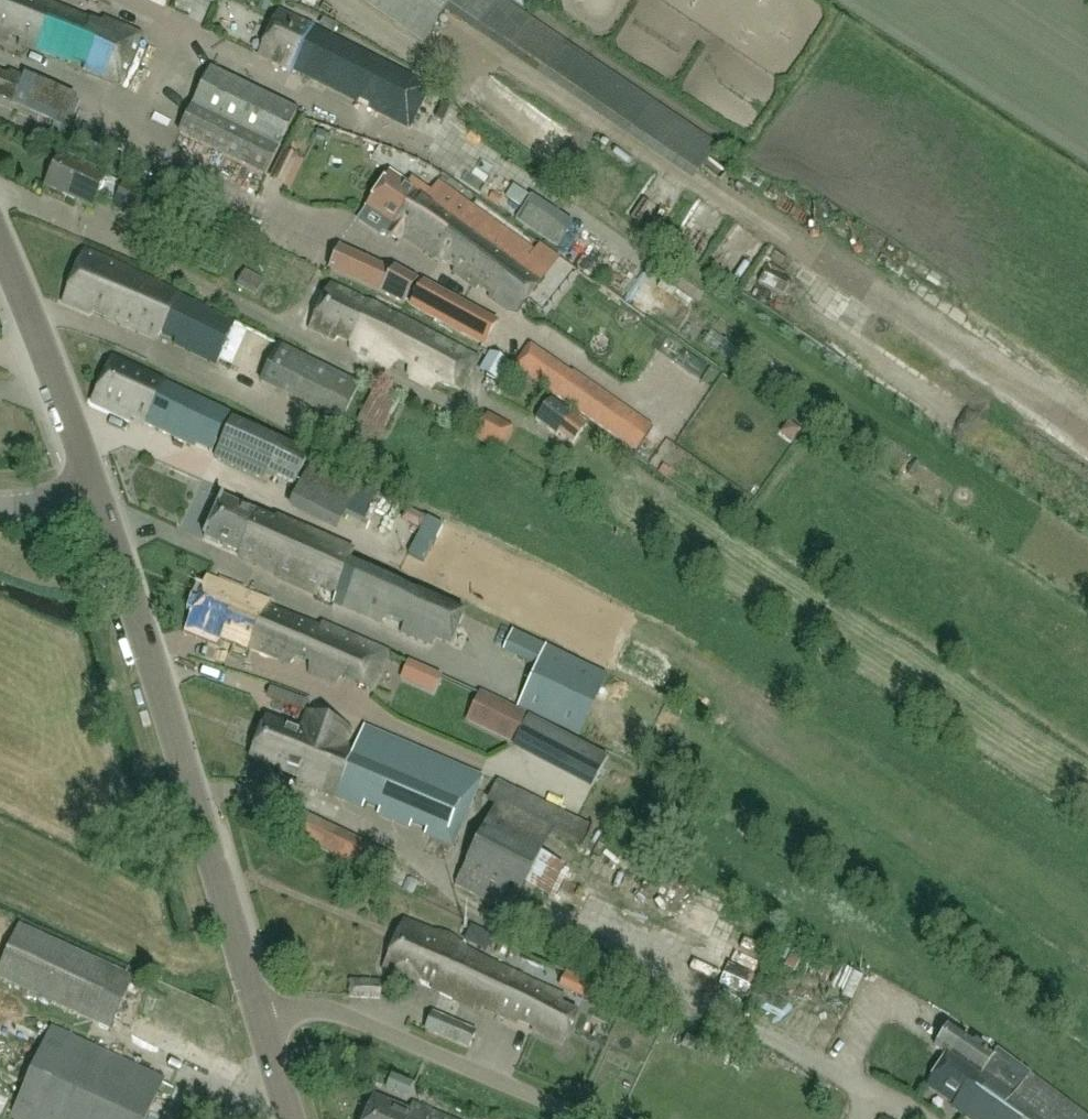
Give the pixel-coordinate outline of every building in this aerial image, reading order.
[(5,42),(10,34),(20,38),(20,44),(70,63),(74,59),(86,64),(84,70),(120,85),(141,34),(104,19),(101,26),(91,22),(91,20),(44,0),(43,0),(0,0),(0,40),(5,42)] [(263,0),(261,0),(257,9),(266,13),(270,3),(263,0)] [(424,43),(443,16),(627,141),(693,185),(720,147),(505,0),(362,0),(424,43)] [(525,10),(531,0),(510,0),(525,10)] [(318,29),(280,12),(258,55),(292,72),(293,70),(356,101),(360,96),(372,102),(371,109),(411,125),(430,88),(332,36),(337,26),(323,19),(318,29)] [(266,176),(296,112),(210,70),(179,133),(266,176)] [(0,73),(0,98),(11,103),(23,77),(9,71),(7,76),(0,73)] [(15,111),(70,125),(77,98),(22,84),(15,111)] [(106,179),(107,177),(61,155),(46,186),(92,208),(97,198),(106,179)] [(408,186),(390,174),(367,208),(405,235),(406,238),(440,263),(446,262),(454,268),(453,272),(477,289),(480,286),(490,294),(489,297),(512,314),(517,315),(559,257),(539,243),(534,251),(440,183),(431,195),(411,181),(408,186)] [(118,199),(114,208),(114,209),(146,225),(158,198),(126,183),(118,199)] [(513,186),(506,197),(520,207),(528,196),(513,186)] [(564,251),(576,227),(527,202),(515,225),(564,251)] [(85,250),(63,302),(89,314),(91,311),(107,319),(156,338),(161,333),(175,339),(174,345),(216,365),(220,358),(236,323),(85,250)] [(338,250),(329,271),(405,304),(406,302),(417,281),(399,272),(395,269),(393,273),(338,250)] [(763,277),(757,287),(773,296),(778,286),(763,277)] [(417,281),(406,302),(482,344),(494,323),(417,281)] [(461,390),(476,358),(392,313),(330,285),(308,329),(391,369),(397,361),(410,367),(409,374),(433,387),(438,382),(461,390)] [(490,352),(479,371),(498,384),(510,364),(490,352)] [(216,459),(234,414),(113,357),(92,403),(130,421),(132,418),(143,423),(143,426),(197,451),(203,446),(213,451),(214,458),(216,459)] [(574,371),(556,396),(636,452),(654,427),(574,371)] [(400,403),(374,390),(373,391),(367,404),(358,421),(382,434),(400,403)] [(573,445),(588,426),(552,399),(535,420),(557,436),(558,433),(573,445)] [(279,442),(232,420),(216,459),(264,481),(279,442)] [(498,452),(503,440),(478,430),(473,442),(498,452)] [(739,514),(748,497),(738,492),(729,509),(739,514)] [(275,519),(222,497),(204,537),(246,556),(244,561),(277,575),(277,577),(317,595),(320,586),(336,594),(333,602),(381,624),(382,622),(388,617),(404,624),(401,633),(432,647),(435,640),(450,646),(464,614),(417,592),(416,594),(351,563),(355,551),(276,517),(275,519)] [(401,522),(418,530),(424,518),(407,510),(401,522)] [(320,628),(274,609),(272,606),(207,578),(187,630),(219,642),(224,633),(236,637),(235,640),(292,663),(297,657),(309,662),(309,674),(335,684),(344,677),(373,689),(388,654),(322,623),(320,628)] [(607,675),(512,631),(502,651),(536,667),(518,706),(581,735),(607,675)] [(401,681),(433,695),(441,677),(409,663),(401,681)] [(506,705),(481,694),(468,720),(514,742),(527,716),(506,705)] [(346,747),(353,730),(308,712),(301,731),(267,718),(251,757),(300,778),(299,783),(358,807),(362,798),(377,805),(373,817),(409,831),(414,821),(428,827),(424,838),(455,850),(485,778),(364,727),(355,750),(346,747)] [(495,808),(455,887),(510,914),(549,836),(495,808)] [(316,821),(307,840),(310,842),(323,848),(332,829),(316,821)] [(364,845),(355,864),(386,879),(395,861),(364,845)] [(723,935),(730,918),(721,914),(726,901),(714,895),(701,925),(723,935)] [(483,1010),(503,968),(470,953),(450,937),(438,934),(430,933),(405,922),(383,969),(417,985),(421,979),(433,984),(433,990),(479,1013),(482,1010),(483,1010)] [(494,936),(472,925),(463,943),(486,954),(494,936)] [(132,979),(20,926),(0,969),(0,978),(109,1029),(132,979)] [(503,968),(483,1010),(496,1015),(516,1024),(522,1019),(534,1024),(533,1032),(562,1045),(578,1012),(560,1004),(564,997),(503,968)] [(349,980),(349,999),(368,1000),(368,996),(381,996),(380,980),(363,981),(363,979),(349,980)] [(609,1014),(617,995),(597,986),(587,1004),(609,1014)] [(468,1050),(476,1032),(433,1013),(425,1031),(468,1050)] [(164,1079),(52,1028),(11,1118),(12,1118),(146,1118),(164,1079)] [(950,1028),(934,1049),(946,1057),(925,1088),(952,1108),(951,1109),(963,1118),(962,1118),(1087,1118),(1087,1117),(997,1050),(992,1057),(950,1028)] [(405,1100),(411,1086),(389,1077),(384,1091),(405,1100)] [(374,1097),(364,1118),(447,1118),(414,1104),(411,1113),(374,1097)]
